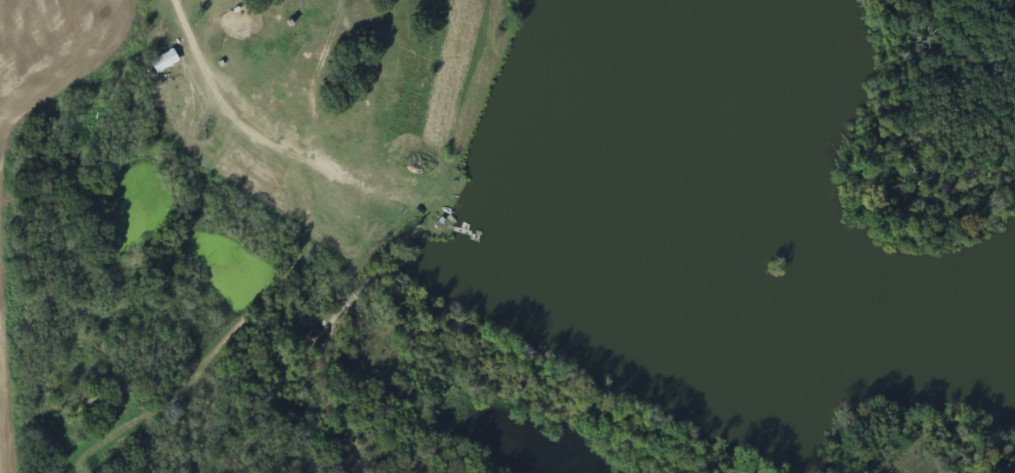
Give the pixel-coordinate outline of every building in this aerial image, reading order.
[(149,61),(154,73),(178,65),(174,52),(149,61)]
